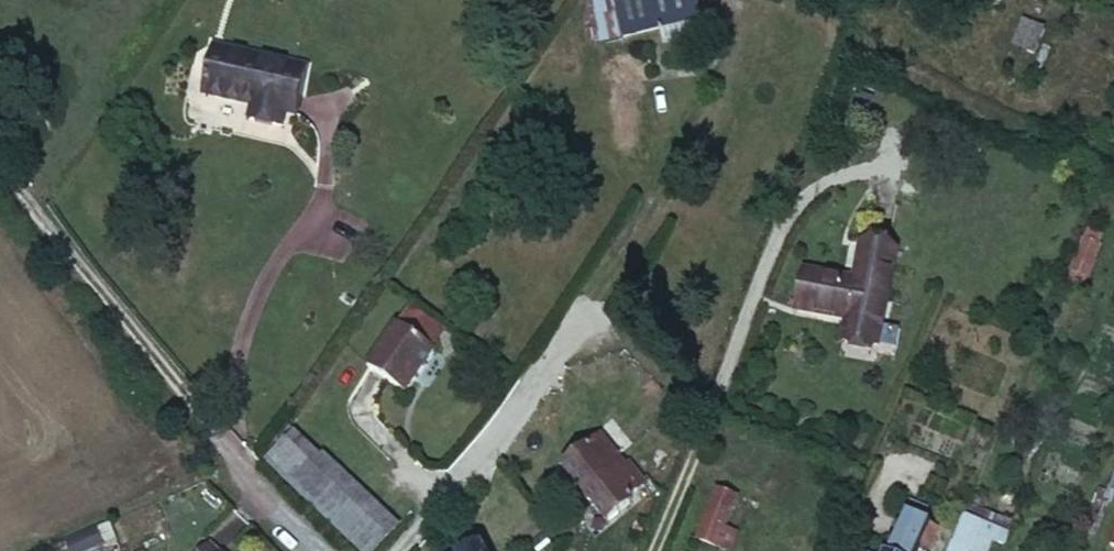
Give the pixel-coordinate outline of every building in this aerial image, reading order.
[(626,36),(698,25),(694,0),(620,0),(626,36)] [(1008,47),(1033,60),(1047,32),(1022,19),(1008,47)] [(305,67),(212,50),(205,97),(248,105),(245,121),(285,127),(287,114),(297,116),(305,67)] [(1083,289),(1101,245),(1081,238),(1064,281),(1083,289)] [(904,255),(865,245),(855,281),(815,273),(805,311),(846,321),(842,344),(880,351),(894,300),(904,255)] [(383,339),(355,380),(393,408),(421,366),(383,339)] [(560,470),(577,492),(611,534),(638,512),(634,505),(654,491),(641,473),(632,480),(619,463),(628,454),(607,430),(560,470)] [(263,469),(287,489),(362,550),(376,550),(389,535),(281,445),(263,469)] [(710,550),(734,550),(738,541),(725,536),(738,503),(717,495),(698,546),(710,550)] [(1019,501),(1016,512),(1034,518),(1036,507),(1019,501)] [(949,550),(987,550),(995,533),(960,520),(949,550)] [(918,532),(913,530),(893,521),(879,550),(910,550),(918,532)] [(464,550),(484,550),(478,542),(464,550)]
